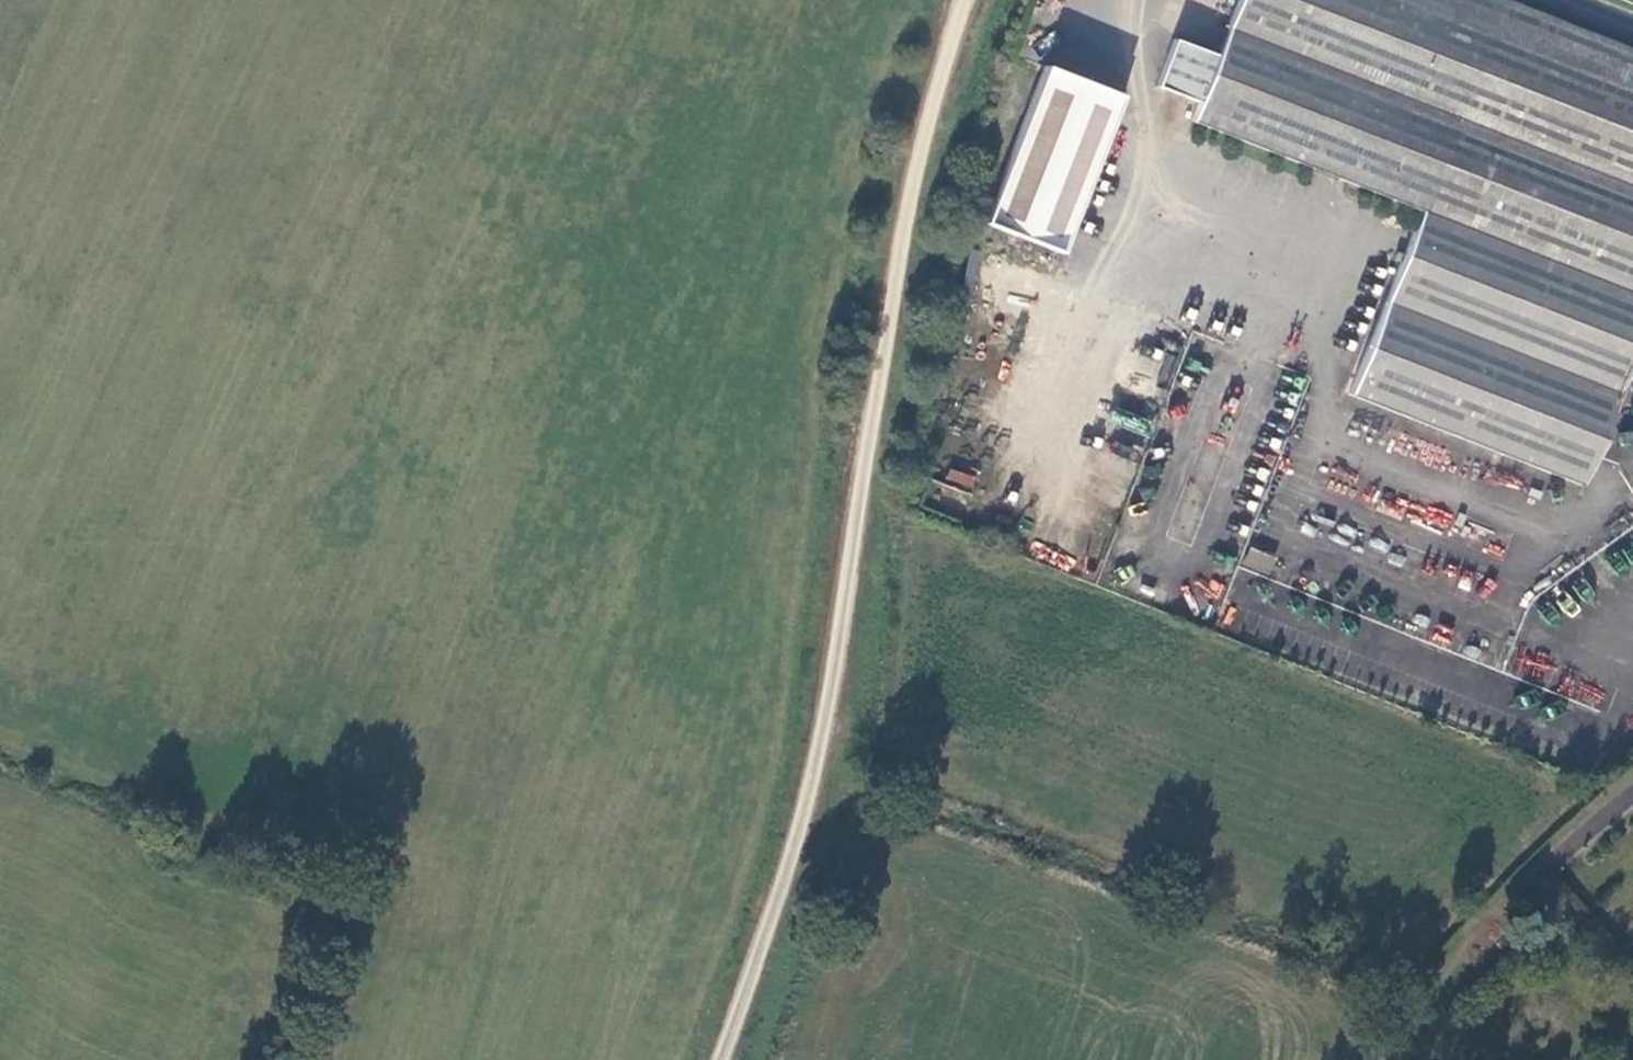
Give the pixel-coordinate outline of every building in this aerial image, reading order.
[(1632,336),(1632,53),(1500,0),(1238,0),(1216,55),(1177,39),(1159,85),(1198,101),(1191,117),(1425,211),(1354,390),(1576,478),(1632,336)] [(1125,96),(1046,65),(985,222),(1065,252),(1125,96)] [(950,466),(944,479),(970,489),(975,477),(950,466)]
